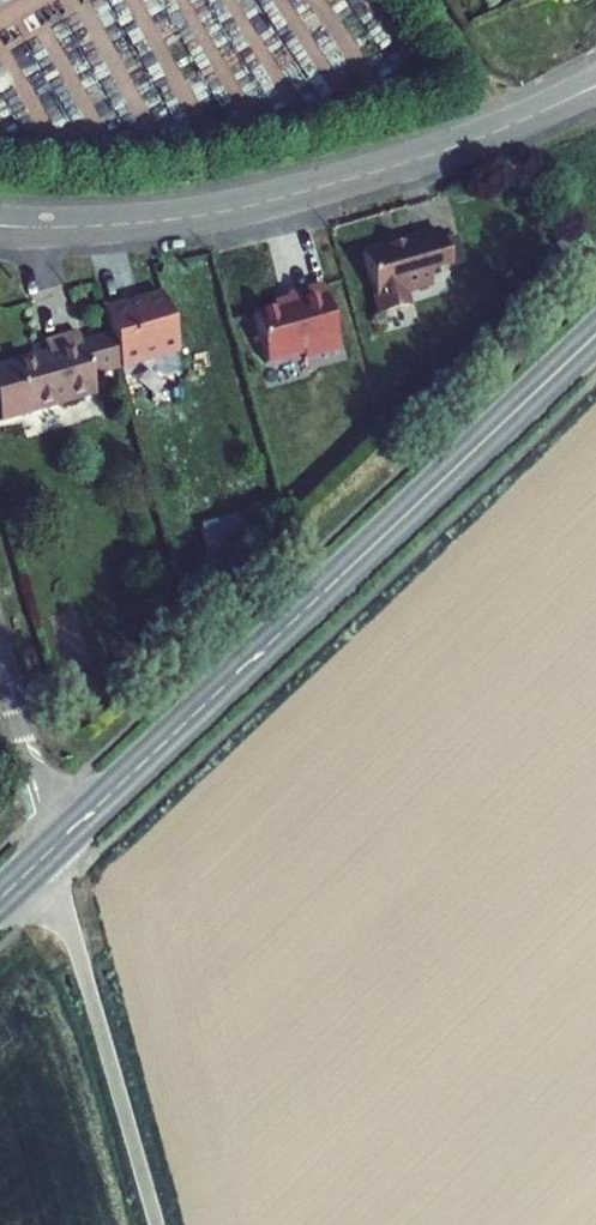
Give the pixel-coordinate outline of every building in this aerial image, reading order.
[(441,231),(365,253),(382,315),(410,307),(406,291),(434,284),(431,273),(452,267),(441,231)] [(255,315),(269,363),(305,353),(307,359),(342,349),(324,285),(290,295),(291,298),(293,304),(277,309),(255,315)] [(110,336),(119,368),(177,351),(162,296),(103,313),(110,336)] [(276,302),(277,309),(293,304),(291,298),(276,302)] [(44,343),(47,355),(11,365),(0,368),(0,422),(26,415),(95,394),(90,377),(119,369),(109,337),(81,345),(77,333),(44,343)]
